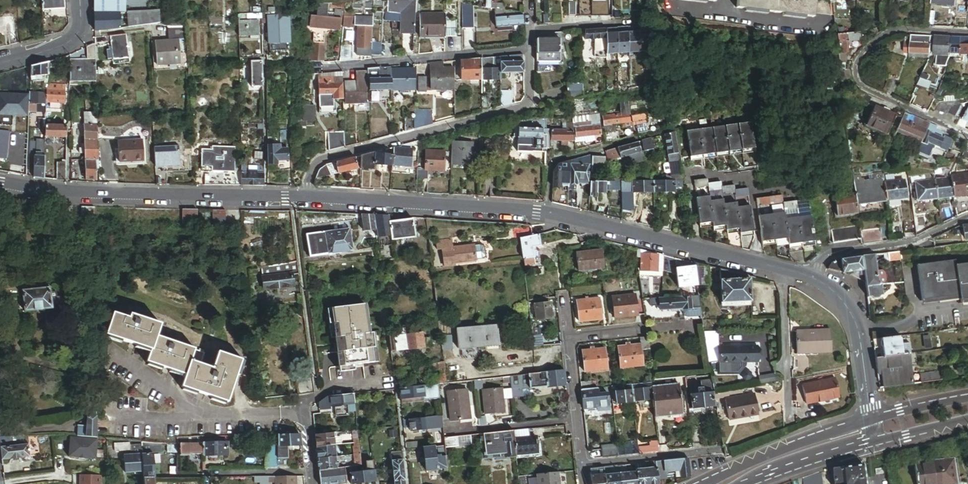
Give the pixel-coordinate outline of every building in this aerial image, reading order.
[(44,9),(66,7),(66,0),(43,0),(44,9)] [(96,13),(121,13),(125,13),(125,0),(95,0),(96,13)] [(415,34),(417,0),(389,0),(388,8),(392,8),(392,13),(393,13),(393,16),(393,21),(403,21),(402,34),(415,34)] [(817,0),(739,0),(738,9),(815,18),(816,13),(817,0)] [(830,1),(824,0),(817,0),(816,13),(832,16),(830,1)] [(592,16),(593,1),(580,1),(580,11),(582,16),(592,16)] [(475,5),(462,2),(462,28),(475,28),(475,5)] [(319,4),(318,16),(328,17),(329,5),(319,4)] [(524,25),(524,13),(505,10),(504,10),(504,12),(495,11),(497,28),(524,25)] [(127,12),(129,28),(150,25),(149,12),(127,12)] [(150,25),(160,24),(160,12),(149,12),(150,25)] [(105,31),(124,28),(124,24),(121,24),(121,13),(96,13),(96,31),(105,31)] [(307,16),(306,16),(305,27),(341,29),(342,14),(335,14),(335,18),(328,17),(318,16),(310,16),(310,13),(308,13),(307,16)] [(354,15),(345,14),(344,26),(353,27),(354,15)] [(446,19),(446,14),(421,14),(422,37),(446,37),(446,19)] [(372,43),(373,17),(355,16),(355,25),(359,25),(357,48),(369,49),(370,43),(372,43)] [(402,26),(403,21),(393,21),(393,16),(391,16),(392,26),(402,26)] [(457,19),(446,19),(446,37),(458,36),(457,19)] [(239,20),(239,35),(250,35),(258,35),(258,20),(239,20)] [(289,33),(289,21),(283,21),(267,21),(267,33),(289,33)] [(169,41),(179,40),(185,40),(184,25),(168,26),(169,41)] [(618,54),(629,53),(629,27),(618,28),(618,54)] [(629,27),(629,53),(640,52),(640,37),(640,35),(640,32),(635,32),(635,27),(629,27)] [(618,54),(618,28),(608,29),(608,39),(608,55),(618,54)] [(608,39),(608,29),(586,30),(586,40),(608,39)] [(855,33),(837,35),(839,55),(846,55),(849,54),(849,48),(848,43),(850,43),(856,42),(855,33)] [(315,35),(308,35),(306,61),(313,61),(313,60),(324,61),(326,35),(315,34),(315,35)] [(127,35),(110,37),(112,51),(108,51),(109,59),(113,59),(113,61),(129,59),(127,35)] [(931,56),(931,37),(905,35),(904,54),(911,54),(911,58),(930,59),(931,56)] [(951,56),(951,38),(936,37),(935,56),(938,56),(951,56)] [(952,38),(952,55),(967,56),(967,45),(961,45),(961,38),(952,38)] [(537,40),(537,59),(561,59),(561,45),(561,39),(537,40)] [(608,39),(595,40),(595,58),(608,58),(608,55),(608,39)] [(180,51),(179,40),(169,41),(156,42),(158,66),(181,65),(180,51)] [(181,70),(181,65),(158,66),(156,42),(152,42),(154,72),(181,70)] [(371,55),(372,43),(370,43),(369,49),(357,48),(357,55),(371,56),(371,55)] [(380,43),(372,43),(371,55),(379,56),(380,43)] [(561,59),(537,59),(537,62),(564,62),(564,45),(561,45),(561,59)] [(85,52),(85,48),(72,54),(72,58),(85,52)] [(501,62),(501,60),(498,60),(498,57),(482,59),(482,69),(501,69),(501,62)] [(97,81),(97,82),(97,58),(89,58),(72,58),(72,81),(79,81),(97,81)] [(482,69),(482,59),(461,61),(462,81),(471,81),(479,81),(482,81),(482,69)] [(50,68),(50,61),(32,66),(32,76),(43,75),(49,74),(50,68)] [(262,87),(262,61),(251,62),(251,87),(262,87)] [(443,69),(443,62),(431,63),(431,90),(454,89),(454,69),(443,69)] [(501,73),(525,73),(524,62),(511,62),(501,62),(501,69),(501,73)] [(391,67),(380,68),(380,79),(391,79),(391,70),(391,67)] [(501,73),(501,69),(482,69),(482,81),(482,89),(485,88),(485,80),(501,80),(501,73)] [(413,70),(391,70),(391,79),(392,91),(413,90),(413,70)] [(853,82),(849,71),(841,72),(843,85),(853,82)] [(368,82),(368,72),(358,72),(358,82),(346,83),(346,103),(355,103),(367,102),(366,82),(368,82)] [(896,79),(889,76),(884,90),(891,93),(896,79)] [(344,99),(343,83),(334,83),(334,77),(319,78),(319,84),(320,110),(334,109),(334,99),(344,99)] [(427,78),(419,78),(419,93),(427,93),(427,78)] [(392,91),(391,79),(380,79),(370,80),(371,91),(392,91)] [(929,83),(921,79),(918,85),(926,89),(929,83)] [(854,89),(853,82),(843,85),(845,92),(854,89)] [(568,101),(583,97),(583,84),(567,84),(568,101)] [(49,92),(48,101),(63,102),(67,102),(67,89),(49,88),(49,92)] [(859,103),(864,93),(856,89),(854,89),(845,92),(844,93),(845,101),(850,102),(850,101),(859,103)] [(48,103),(48,101),(49,92),(31,91),(30,103),(39,103),(44,103),(48,103)] [(501,92),(501,107),(512,105),(512,92),(501,92)] [(482,112),(490,110),(490,95),(482,95),(482,112)] [(19,106),(24,106),(28,107),(29,99),(15,98),(9,97),(8,106),(19,106)] [(960,103),(952,99),(946,113),(954,116),(960,103)] [(619,101),(621,111),(628,109),(627,100),(619,101)] [(367,102),(355,103),(355,111),(369,111),(369,102),(367,102)] [(39,103),(30,103),(30,111),(38,111),(39,103)] [(581,103),(573,105),(575,112),(583,110),(581,103)] [(314,105),(304,105),(302,122),(313,122),(314,105)] [(874,106),(868,120),(865,126),(878,132),(886,135),(895,115),(874,106)] [(646,108),(631,110),(633,122),(634,126),(648,122),(646,108)] [(415,129),(432,125),(433,116),(432,116),(432,109),(415,109),(415,114),(415,129)] [(631,110),(631,109),(628,109),(621,111),(609,112),(610,115),(603,116),(606,133),(615,132),(614,125),(622,123),(633,122),(631,110)] [(98,116),(98,112),(86,112),(87,140),(97,140),(97,160),(99,160),(98,116)] [(916,118),(905,113),(902,120),(913,125),(916,118)] [(406,132),(415,129),(415,114),(406,114),(406,132)] [(921,128),(924,122),(916,118),(913,125),(921,128)] [(546,128),(546,119),(517,122),(516,122),(516,123),(515,124),(515,125),(514,125),(514,126),(514,137),(518,137),(518,152),(531,152),(531,151),(545,152),(545,149),(546,128)] [(865,126),(868,120),(865,119),(862,127),(877,134),(878,132),(865,126)] [(592,120),(573,122),(573,127),(575,141),(577,140),(576,138),(593,136),(602,135),(601,125),(592,125),(592,120)] [(902,120),(894,136),(897,137),(900,130),(922,140),(926,131),(921,128),(913,125),(902,120)] [(633,122),(622,123),(622,128),(626,127),(627,137),(635,135),(634,126),(633,122)] [(929,124),(924,122),(921,128),(926,131),(929,124)] [(750,124),(686,134),(690,159),(754,149),(750,124)] [(936,127),(929,124),(926,131),(927,131),(926,131),(933,135),(935,129),(936,127)] [(68,137),(68,126),(47,125),(47,136),(68,137)] [(575,141),(573,127),(552,126),(551,148),(554,148),(554,141),(564,141),(568,142),(575,142),(575,141)] [(945,134),(935,129),(933,135),(943,139),(944,136),(945,134)] [(0,130),(0,158),(7,159),(10,132),(0,130)] [(922,140),(933,145),(939,148),(943,139),(933,135),(926,131),(922,140)] [(344,132),(327,132),(328,152),(344,148),(344,147),(344,133),(344,132)] [(356,132),(344,133),(344,147),(355,144),(356,132)] [(668,155),(678,153),(675,132),(664,135),(668,155)] [(939,148),(946,152),(952,140),(944,136),(943,139),(939,148)] [(38,142),(38,154),(38,155),(46,156),(46,139),(39,139),(38,142)] [(651,139),(642,141),(643,151),(643,152),(653,149),(651,139)] [(87,159),(97,160),(97,140),(87,140),(87,147),(87,152),(87,159)] [(120,163),(145,161),(143,140),(118,142),(120,163)] [(933,145),(922,140),(918,147),(917,151),(928,156),(933,145)] [(643,151),(642,141),(610,150),(613,159),(643,151)] [(473,143),(452,143),(451,166),(472,166),(473,143)] [(281,145),(273,145),(268,145),(268,165),(278,165),(278,161),(289,161),(289,149),(284,149),(284,145),(281,145)] [(155,147),(156,165),(160,165),(167,164),(169,164),(169,165),(179,165),(178,146),(165,146),(155,147)] [(202,171),(206,171),(234,171),(234,154),(235,147),(213,147),(213,150),(202,150),(202,171)] [(394,148),(393,156),(392,166),(410,168),(412,149),(399,148),(394,148)] [(610,150),(605,151),(608,161),(613,159),(610,150)] [(912,163),(915,155),(905,151),(902,160),(912,163)] [(445,153),(425,152),(424,171),(444,172),(445,153)] [(374,153),(361,156),(361,168),(360,170),(361,170),(368,170),(373,171),(374,165),(373,165),(374,154),(374,153)] [(392,166),(393,156),(389,155),(374,154),(373,165),(374,165),(392,166)] [(36,155),(35,176),(45,178),(46,156),(38,155),(36,155)] [(592,156),(592,155),(570,161),(569,184),(577,185),(577,182),(588,183),(589,165),(591,165),(592,156)] [(604,157),(592,156),(591,165),(591,173),(603,174),(604,157)] [(355,158),(327,165),(330,175),(357,169),(355,158)] [(98,168),(97,160),(87,159),(87,179),(98,180),(98,168)] [(675,181),(682,181),(679,160),(669,161),(672,181),(675,181)] [(569,184),(570,161),(558,165),(554,171),(553,187),(561,187),(561,186),(561,184),(568,184),(569,184)] [(67,162),(63,162),(58,162),(58,178),(66,179),(67,162)] [(160,166),(159,184),(168,185),(167,170),(167,164),(160,165),(160,166)] [(330,175),(327,165),(326,165),(323,167),(319,170),(316,179),(330,175)] [(242,186),(241,173),(241,171),(234,171),(206,171),(205,186),(242,186)] [(909,171),(884,174),(884,178),(885,183),(906,181),(905,179),(910,178),(910,177),(909,171)] [(248,173),(241,173),(242,186),(264,186),(264,174),(256,173),(248,173)] [(954,197),(967,195),(967,174),(952,176),(952,179),(954,197)] [(936,180),(935,175),(912,177),(913,182),(916,182),(917,192),(918,200),(918,202),(938,200),(936,180)] [(442,195),(443,179),(434,178),(433,194),(442,195)] [(884,178),(855,181),(856,193),(857,203),(881,200),(887,200),(885,183),(884,178)] [(938,200),(954,198),(954,197),(952,179),(936,180),(938,200)] [(606,185),(606,181),(591,182),(590,196),(597,197),(598,192),(605,193),(606,185)] [(621,190),(621,181),(606,181),(606,185),(609,185),(608,190),(621,190)] [(632,192),(632,181),(621,181),(621,190),(621,192),(632,192)] [(654,192),(654,181),(647,181),(634,181),(632,181),(632,192),(654,192)] [(675,181),(672,181),(654,181),(654,192),(675,192),(675,187),(675,181)] [(706,181),(698,182),(699,189),(699,190),(707,189),(706,186),(706,181)] [(906,181),(885,183),(887,200),(887,201),(908,199),(906,181)] [(466,182),(465,196),(473,197),(474,183),(466,182)] [(719,184),(710,185),(711,191),(712,193),(720,192),(720,189),(719,184)] [(732,187),(723,188),(724,194),(725,196),(733,194),(733,193),(732,187)] [(569,191),(553,191),(552,203),(568,207),(568,193),(569,191)] [(745,191),(737,192),(738,198),(738,199),(747,198),(745,191)] [(568,207),(576,209),(577,194),(568,193),(568,207)] [(857,203),(856,193),(835,195),(837,215),(858,213),(858,212),(857,203)] [(780,198),(772,199),(773,206),(781,205),(780,198)] [(708,199),(696,200),(700,227),(712,225),(713,230),(726,228),(726,233),(739,231),(740,236),(752,235),(748,208),(736,210),(735,205),(722,207),(722,202),(709,204),(708,199)] [(767,199),(759,201),(760,207),(760,208),(769,207),(767,199)] [(881,200),(857,203),(858,212),(882,209),(881,200)] [(808,202),(799,203),(800,210),(809,209),(808,202)] [(957,217),(967,213),(967,202),(955,203),(957,217)] [(794,204),(786,205),(787,212),(795,211),(794,204)] [(94,207),(81,207),(80,222),(94,223),(94,207)] [(650,226),(652,218),(652,209),(643,207),(639,224),(650,226)] [(154,219),(155,209),(140,209),(140,219),(154,219)] [(181,210),(173,210),(173,223),(180,223),(181,210)] [(197,211),(181,210),(180,223),(180,224),(196,225),(197,211)] [(226,211),(213,211),(213,225),(226,225),(226,211)] [(787,212),(784,213),(785,219),(798,217),(797,211),(795,211),(787,212)] [(302,212),(303,221),(311,221),(311,218),(318,217),(318,213),(302,212)] [(670,231),(673,215),(666,213),(662,229),(670,231)] [(375,216),(362,215),(364,232),(376,230),(375,216)] [(783,215),(757,218),(761,244),(786,241),(787,245),(813,242),(810,216),(798,217),(785,219),(783,219),(783,215)] [(390,217),(375,216),(376,230),(391,228),(390,223),(390,222),(390,217)] [(412,219),(390,222),(390,223),(391,228),(392,241),(415,237),(412,219)] [(353,252),(349,222),(341,223),(342,230),(325,233),(328,255),(353,252)] [(852,240),(861,239),(861,231),(860,224),(850,226),(852,240)] [(845,241),(843,226),(837,227),(839,242),(845,241)] [(852,240),(850,226),(843,226),(845,241),(852,240)] [(839,242),(837,227),(830,228),(832,242),(839,242)] [(862,244),(882,242),(880,229),(861,231),(861,239),(862,244)] [(310,257),(328,255),(325,233),(307,235),(310,257)] [(543,245),(540,234),(522,238),(525,259),(536,258),(534,248),(540,246),(543,245)] [(252,242),(254,247),(263,244),(261,239),(252,242)] [(453,239),(438,241),(439,250),(443,249),(445,267),(456,266),(456,263),(478,260),(476,245),(455,247),(454,247),(453,239)] [(483,245),(476,245),(478,260),(485,259),(487,256),(486,247),(483,245)] [(536,258),(525,259),(526,265),(542,263),(540,246),(534,248),(536,258)] [(664,256),(636,249),(640,271),(664,272),(664,256)] [(603,250),(577,253),(579,271),(605,268),(603,250)] [(789,260),(801,263),(800,252),(788,253),(789,260)] [(902,260),(901,252),(889,254),(889,258),(890,261),(902,260)] [(876,258),(875,255),(863,257),(865,271),(865,276),(867,287),(879,286),(877,272),(876,258)] [(865,271),(863,257),(841,259),(843,273),(854,272),(865,271)] [(829,270),(843,273),(841,259),(837,260),(835,261),(834,261),(833,261),(833,262),(832,263),(831,263),(830,264),(830,265),(830,266),(829,267),(829,268),(829,269),(829,270)] [(961,294),(958,264),(957,259),(920,263),(924,299),(961,294)] [(292,274),(299,274),(297,262),(283,263),(285,274),(292,273),(292,274)] [(283,263),(261,266),(262,277),(285,274),(283,263)] [(709,266),(696,263),(697,267),(699,286),(708,285),(709,266)] [(958,264),(961,294),(962,300),(967,299),(967,263),(958,264)] [(680,288),(699,286),(697,267),(678,270),(680,288)] [(751,276),(722,269),(722,280),(751,279),(751,276)] [(883,271),(877,272),(879,286),(882,285),(884,285),(887,282),(886,274),(883,271)] [(292,273),(285,274),(262,277),(264,290),(294,286),(292,274),(292,273)] [(723,303),(752,302),(751,279),(722,280),(723,303)] [(879,286),(867,287),(868,298),(872,298),(880,297),(883,296),(882,285),(879,286)] [(52,308),(51,292),(51,287),(23,289),(24,310),(52,308)] [(57,291),(51,292),(52,308),(64,307),(63,297),(60,296),(57,296),(57,291)] [(647,315),(645,300),(637,300),(637,295),(614,297),(616,318),(647,315)] [(702,308),(701,296),(661,299),(661,305),(661,310),(679,309),(702,308)] [(601,299),(578,301),(580,321),(603,319),(601,299)] [(552,303),(536,305),(538,320),(553,319),(552,303)] [(331,310),(327,310),(331,340),(335,339),(339,368),(339,373),(354,371),(354,366),(377,364),(374,334),(369,334),(366,306),(331,310)] [(703,316),(702,308),(679,309),(679,312),(681,312),(683,312),(684,315),(686,317),(689,317),(703,316)] [(105,334),(107,335),(121,340),(135,344),(149,349),(150,349),(146,361),(147,362),(161,366),(169,369),(183,374),(186,375),(181,387),(183,387),(197,392),(211,397),(225,402),(227,402),(236,375),(241,360),(241,359),(218,352),(212,368),(201,364),(205,352),(204,352),(204,350),(199,349),(198,350),(156,336),(160,324),(130,313),(128,318),(113,312),(105,334)] [(704,321),(703,316),(689,317),(686,317),(684,315),(683,312),(681,312),(682,322),(704,321)] [(478,328),(479,348),(500,346),(498,327),(478,328)] [(390,338),(391,352),(429,347),(428,338),(424,338),(423,333),(408,335),(407,328),(396,330),(397,337),(390,338)] [(459,349),(479,348),(478,328),(458,330),(459,349)] [(832,330),(798,331),(798,353),(833,352),(832,330)] [(719,334),(706,335),(708,353),(710,363),(720,363),(720,347),(719,334)] [(121,340),(107,335),(106,338),(120,343),(121,340)] [(901,336),(877,339),(878,347),(883,346),(885,357),(903,354),(902,345),(901,336)] [(651,349),(649,337),(641,338),(642,346),(643,350),(651,349)] [(910,344),(902,345),(903,354),(910,354),(911,353),(910,344)] [(645,366),(643,350),(642,346),(619,349),(622,369),(645,366)] [(758,346),(720,347),(720,363),(759,361),(758,346)] [(606,350),(583,352),(586,373),(608,370),(606,350)] [(903,354),(885,357),(876,358),(878,374),(882,374),(912,370),(911,364),(910,360),(910,354),(903,354)] [(241,360),(236,375),(239,376),(244,361),(241,360)] [(161,366),(147,362),(146,365),(160,370),(161,366)] [(445,364),(419,367),(420,372),(430,371),(432,385),(436,385),(434,371),(445,370),(445,364)] [(183,374),(169,369),(167,373),(182,378),(183,374)] [(438,385),(447,384),(445,370),(434,371),(436,385),(438,385)] [(882,374),(884,387),(914,383),(912,370),(882,374)] [(566,385),(565,371),(546,373),(548,387),(566,385)] [(920,374),(921,382),(942,380),(941,371),(920,374)] [(546,373),(529,375),(531,389),(548,387),(546,373)] [(531,389),(529,375),(511,377),(511,383),(512,388),(520,387),(521,390),(530,389),(531,389)] [(837,378),(804,385),(807,403),(817,402),(817,400),(841,395),(837,378)] [(314,394),(312,379),(296,380),(297,396),(314,394)] [(583,391),(596,389),(595,381),(582,383),(583,391)] [(713,381),(703,382),(704,388),(693,390),(694,397),(693,397),(695,411),(717,409),(715,394),(713,381)] [(432,385),(423,386),(424,397),(424,400),(440,398),(438,385),(436,385),(432,385)] [(424,397),(423,386),(400,389),(401,400),(424,397)] [(682,386),(654,389),(655,400),(656,409),(657,419),(685,416),(682,386)] [(197,392),(183,387),(182,390),(196,395),(197,392)] [(520,387),(512,388),(513,398),(525,397),(527,395),(529,393),(529,391),(530,389),(521,390),(520,387)] [(502,388),(482,390),(484,415),(504,413),(502,388)] [(467,389),(447,392),(450,421),(460,420),(471,419),(467,389)] [(599,389),(596,389),(583,391),(585,410),(599,409),(599,412),(611,411),(609,395),(600,396),(599,389)] [(655,400),(654,389),(634,391),(635,402),(637,402),(655,400)] [(635,402),(634,391),(622,392),(617,393),(618,404),(635,402)] [(355,404),(354,394),(330,396),(331,406),(355,404)] [(726,399),(730,420),(742,418),(742,416),(760,413),(756,394),(726,399)] [(319,404),(319,410),(331,409),(331,406),(330,396),(329,397),(319,404)] [(655,400),(637,402),(638,406),(645,406),(646,410),(656,409),(655,400)] [(95,438),(95,417),(89,416),(87,419),(86,427),(80,426),(79,437),(95,438)] [(443,428),(441,417),(430,418),(432,429),(443,428)] [(430,418),(409,420),(410,428),(410,431),(419,431),(419,434),(423,433),(423,430),(432,429),(430,418)] [(513,431),(514,439),(529,438),(528,429),(513,431)] [(513,431),(480,435),(483,459),(516,455),(514,439),(513,431)] [(334,437),(334,433),(315,435),(316,447),(335,445),(334,437)] [(301,446),(300,434),(278,435),(278,446),(278,466),(288,466),(288,446),(301,446)] [(71,436),(69,457),(78,458),(86,458),(96,459),(98,439),(95,438),(79,437),(71,436)] [(0,438),(0,442),(2,460),(29,457),(27,437),(0,438)] [(202,444),(202,437),(179,438),(180,444),(180,456),(188,456),(190,456),(190,455),(202,455),(202,444)] [(471,437),(457,438),(457,447),(472,445),(471,437)] [(529,438),(514,439),(516,455),(538,453),(537,442),(536,437),(529,438)] [(457,438),(444,439),(445,447),(445,448),(457,447),(457,438)] [(538,453),(516,455),(516,459),(542,456),(540,441),(537,442),(538,453)] [(130,442),(114,443),(115,451),(130,451),(130,442)] [(162,453),(162,443),(141,442),(141,444),(142,454),(153,453),(162,453)] [(177,443),(170,443),(169,456),(177,456),(177,443)] [(224,443),(202,444),(202,455),(202,456),(227,456),(227,443),(224,443)] [(131,445),(132,455),(142,454),(141,444),(131,445)] [(336,457),(335,445),(316,447),(318,459),(336,457)] [(278,446),(266,446),(266,466),(278,466),(278,446)] [(631,447),(620,448),(621,457),(641,455),(640,449),(640,446),(631,447)] [(445,448),(445,447),(423,449),(426,471),(443,469),(447,469),(445,448)] [(607,459),(606,451),(590,453),(590,454),(594,461),(598,460),(607,459)] [(142,454),(143,472),(143,478),(154,478),(153,453),(142,454)] [(403,461),(402,453),(391,454),(391,462),(403,461)] [(125,473),(143,472),(142,454),(132,455),(123,456),(125,473)] [(349,462),(349,468),(356,467),(361,466),(360,454),(354,455),(355,462),(349,462)] [(337,461),(336,457),(318,459),(319,471),(337,469),(337,461)] [(691,459),(669,461),(670,472),(682,470),(692,469),(691,459)] [(915,464),(917,483),(957,483),(954,459),(915,464)] [(367,471),(374,471),(372,461),(365,462),(367,471)] [(394,482),(405,481),(403,461),(391,462),(394,482)] [(670,472),(669,461),(658,462),(659,473),(668,472),(670,472)] [(658,462),(648,463),(650,483),(660,483),(660,480),(659,473),(658,462)] [(648,463),(638,464),(639,473),(640,483),(650,483),(648,463)] [(639,473),(634,473),(628,474),(628,466),(620,467),(621,474),(622,483),(640,483),(639,473)] [(865,466),(835,469),(836,471),(837,483),(868,483),(865,466)] [(374,471),(367,471),(357,472),(356,467),(349,468),(351,483),(358,483),(375,482),(374,471)] [(621,474),(620,467),(606,468),(606,472),(610,471),(610,475),(621,474)] [(347,483),(345,468),(337,469),(319,471),(320,483),(345,483),(347,483)] [(805,477),(806,480),(836,471),(835,469),(827,470),(805,477)] [(621,474),(610,475),(610,471),(606,472),(607,476),(608,483),(622,483),(621,474)] [(806,480),(806,483),(837,483),(836,471),(806,480)] [(537,474),(538,483),(559,483),(558,472),(537,474)] [(668,472),(659,473),(660,480),(669,479),(668,472)] [(80,483),(100,483),(100,476),(80,475),(80,483)] [(607,476),(593,477),(594,483),(608,483),(607,476)]
